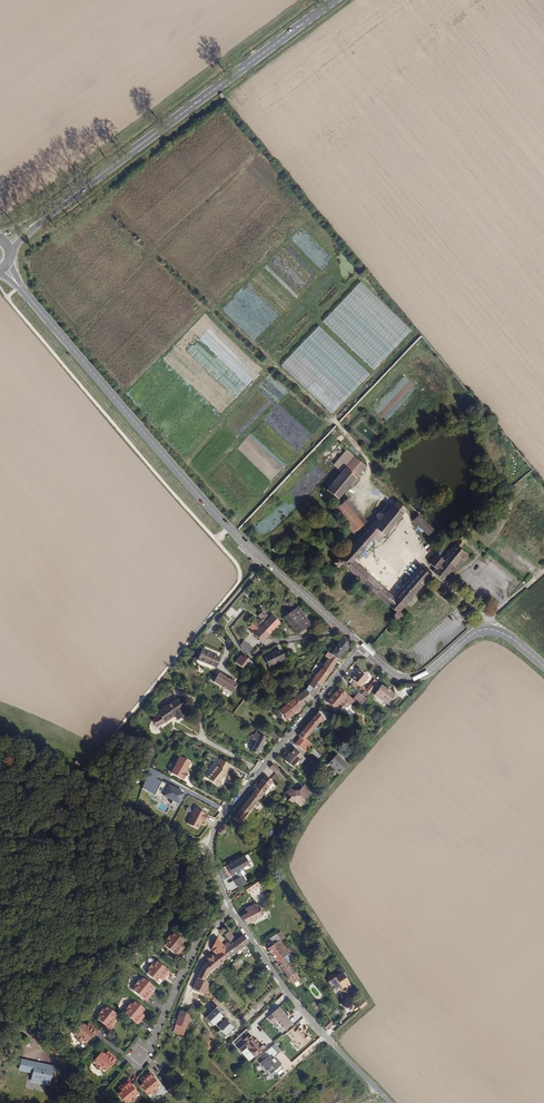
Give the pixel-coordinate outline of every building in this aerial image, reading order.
[(411,330),(360,281),(280,365),(332,414),(411,330)] [(350,470),(359,460),(351,453),(338,468),(345,475),(338,484),(334,480),(331,485),(334,488),(330,492),(334,495),(330,500),(335,504),(339,500),(342,503),(346,501),(350,497),(348,495),(350,494),(352,495),(364,482),(362,480),(350,470)] [(370,470),(359,460),(350,470),(362,480),(370,470)] [(369,525),(350,503),(337,513),(356,536),(369,525)] [(411,514),(402,506),(398,511),(407,519),(411,514)] [(363,587),(372,578),(357,565),(379,540),(384,545),(407,519),(398,511),(392,507),(376,525),(378,526),(371,535),(361,544),(340,567),(338,565),(333,571),(338,575),(343,570),(363,587)] [(433,525),(425,518),(419,525),(434,539),(438,534),(431,527),(433,525)] [(469,544),(465,541),(449,562),(443,558),(436,568),(442,573),(439,576),(450,584),(467,561),(470,563),(475,557),(465,550),(469,544)] [(326,581),(330,573),(325,571),(321,578),(326,581)] [(372,578),(363,587),(398,619),(397,619),(395,621),(395,624),(395,626),(397,627),(399,628),(401,627),(403,626),(404,624),(404,622),(403,620),(401,619),(434,580),(424,571),(397,601),(372,578)] [(291,611),(303,627),(309,623),(298,606),(291,611)] [(257,625),(266,615),(262,611),(257,616),(259,618),(255,623),(257,625)] [(305,630),(303,627),(291,611),(283,616),(296,634),(300,633),(305,630)] [(257,625),(262,628),(273,616),(268,612),(266,615),(257,625)] [(273,616),(262,628),(269,634),(279,622),(273,616)] [(263,641),(269,634),(262,628),(257,625),(251,631),(263,641)] [(330,652),(339,658),(346,649),(352,642),(343,634),(330,652)] [(249,652),(251,646),(245,642),(242,641),(240,646),(242,648),(249,652)] [(285,659),(279,648),(265,655),(270,666),(285,659)] [(339,658),(330,652),(326,649),(324,653),(328,655),(321,665),(319,663),(317,666),(328,674),(339,658)] [(247,662),(243,657),(241,655),(235,661),(243,667),(247,662)] [(226,663),(208,656),(204,665),(223,672),(226,663)] [(307,676),(320,686),(322,682),(328,674),(317,666),(314,663),(312,665),(319,669),(314,675),(310,672),(307,676)] [(351,679),(360,688),(369,677),(361,670),(356,676),(354,675),(351,679)] [(313,696),(320,686),(307,676),(303,682),(307,686),(305,689),(313,696)] [(244,688),(226,677),(221,686),(239,697),(244,688)] [(371,684),(365,692),(368,695),(374,688),(371,684)] [(385,688),(382,686),(375,695),(387,705),(394,696),(391,693),(392,692),(386,687),(385,688)] [(336,708),(349,694),(341,687),(336,694),(329,702),(336,708)] [(305,689),(296,698),(303,705),(313,696),(305,689)] [(368,695),(365,692),(363,695),(361,693),(356,700),(360,704),(368,695)] [(288,720),(303,705),(296,698),(281,713),(288,720)] [(189,714),(182,704),(162,717),(165,721),(158,727),(163,733),(170,728),(181,721),(184,725),(192,719),(189,715),(189,714)] [(306,745),(308,743),(305,741),(325,719),(318,713),(298,736),(300,737),(303,740),(296,747),(304,754),(309,748),(306,745)] [(323,716),(318,713),(325,719),(330,723),(331,724),(335,720),(326,713),(323,716)] [(279,736),(267,729),(265,734),(269,736),(277,741),(279,736)] [(252,751),(259,755),(267,739),(269,736),(265,734),(258,730),(254,736),(259,739),(252,751)] [(303,740),(300,737),(293,744),(296,747),(303,740)] [(316,757),(319,753),(312,748),(309,752),(316,757)] [(299,765),(303,760),(293,752),(284,764),(291,770),(297,764),(299,765)] [(192,762),(180,756),(176,763),(174,762),(170,771),(172,771),(171,773),(183,779),(183,777),(185,779),(186,778),(189,773),(188,772),(187,772),(189,768),(192,762)] [(338,775),(345,767),(334,757),(326,766),(338,775)] [(228,763),(218,758),(216,764),(206,777),(217,786),(221,781),(218,779),(220,776),(222,777),(225,773),(224,772),(228,763)] [(273,766),(271,768),(279,775),(281,773),(273,766)] [(279,775),(271,768),(270,770),(278,777),(279,775)] [(256,787),(258,788),(265,794),(271,786),(275,781),(267,774),(263,779),(256,787)] [(184,793),(168,785),(162,795),(178,804),(184,793)] [(303,800),(310,792),(303,786),(298,792),(299,793),(297,795),(293,792),(288,797),(290,799),(288,801),(293,805),(295,803),(300,807),(305,801),(303,800)] [(265,794),(258,788),(234,818),(243,825),(246,822),(243,820),(265,794)] [(207,815),(194,808),(186,823),(197,829),(201,821),(203,822),(207,815)] [(233,832),(229,828),(223,836),(226,839),(233,832)] [(243,855),(226,864),(232,874),(235,873),(239,878),(235,880),(239,887),(247,882),(242,874),(241,874),(240,872),(244,870),(242,867),(248,863),(243,855)] [(259,885),(256,879),(243,887),(247,893),(259,885)] [(248,914),(242,917),(247,926),(252,923),(252,920),(261,915),(260,914),(264,912),(262,909),(259,911),(255,904),(245,909),(248,914)] [(224,935),(227,939),(236,951),(249,941),(244,934),(236,940),(229,931),(224,935)] [(281,931),(277,933),(283,940),(285,938),(281,931)] [(176,955),(180,950),(177,947),(179,944),(183,940),(173,932),(170,936),(168,934),(167,935),(165,934),(163,937),(165,938),(163,940),(165,941),(163,944),(176,955)] [(268,948),(277,960),(283,956),(291,949),(283,940),(277,933),(272,937),(275,943),(268,948)] [(209,972),(236,951),(227,939),(222,943),(217,937),(212,945),(210,949),(213,952),(208,955),(211,958),(202,965),(199,972),(193,987),(207,992),(211,982),(204,979),(208,971),(209,972)] [(244,961),(242,956),(241,957),(232,964),(234,968),(238,965),(244,961)] [(296,972),(283,956),(277,960),(290,976),(293,979),(297,976),(294,973),(296,972)] [(161,971),(165,974),(169,969),(155,958),(153,961),(151,960),(150,962),(148,961),(147,962),(149,964),(147,966),(148,967),(146,970),(156,978),(158,975),(161,971)] [(345,987),(349,984),(342,973),(334,978),(334,979),(328,982),(334,991),(340,987),(343,985),(345,987)] [(146,1000),(150,995),(147,992),(150,989),(153,985),(142,976),(139,980),(138,979),(136,981),(135,979),(133,981),(135,983),(133,985),(134,986),(132,988),(146,1000)] [(344,993),(352,987),(349,984),(345,987),(343,985),(340,987),(344,993)] [(314,986),(309,990),(318,999),(323,996),(314,986)] [(138,1023),(142,1018),(139,1016),(142,1013),(145,1009),(134,1000),(131,1004),(130,1003),(128,1004),(127,1003),(126,1005),(127,1006),(125,1008),(127,1009),(125,1012),(138,1023)] [(361,1009),(368,1003),(365,1000),(358,1005),(361,1009)] [(101,1023),(102,1024),(109,1030),(115,1023),(113,1021),(114,1019),(115,1018),(119,1014),(109,1006),(106,1009),(104,1007),(102,1009),(101,1008),(100,1010),(101,1011),(99,1013),(101,1015),(99,1017),(102,1020),(101,1023)] [(217,1007),(206,1019),(215,1027),(216,1026),(222,1031),(220,1034),(226,1039),(235,1029),(226,1021),(224,1023),(221,1021),(226,1015),(217,1007)] [(277,1007),(266,1018),(271,1023),(275,1019),(287,1031),(294,1025),(282,1013),(283,1012),(277,1007)] [(176,1024),(178,1024),(183,1013),(190,1018),(192,1013),(181,1009),(176,1024)] [(183,1013),(178,1024),(186,1028),(190,1018),(183,1013)] [(327,1028),(332,1023),(329,1019),(324,1025),(327,1028)] [(90,1038),(92,1040),(93,1038),(100,1030),(93,1025),(91,1028),(87,1025),(84,1022),(75,1032),(79,1035),(77,1037),(79,1039),(78,1040),(80,1042),(81,1040),(83,1042),(84,1040),(87,1042),(90,1038)] [(298,1028),(295,1025),(288,1032),(301,1046),(310,1037),(305,1032),(305,1033),(299,1027),(298,1028)] [(244,1029),(231,1043),(241,1053),(246,1047),(250,1051),(249,1052),(254,1056),(263,1047),(244,1029)] [(270,1043),(260,1054),(263,1057),(260,1060),(270,1070),(273,1068),(276,1071),(282,1064),(272,1054),(277,1050),(270,1043)] [(119,1059),(112,1054),(110,1057),(106,1054),(102,1051),(94,1061),(98,1065),(96,1066),(98,1068),(96,1070),(99,1071),(100,1069),(102,1071),(103,1069),(106,1072),(110,1068),(111,1069),(119,1059)] [(21,1068),(30,1071),(32,1064),(23,1061),(21,1068)] [(53,1069),(37,1065),(35,1072),(33,1079),(50,1083),(53,1069)] [(146,1079),(143,1082),(139,1085),(148,1095),(151,1092),(153,1095),(155,1093),(156,1095),(158,1093),(156,1091),(158,1090),(157,1088),(160,1085),(156,1081),(158,1080),(150,1071),(144,1076),(146,1079)] [(123,1084),(125,1087),(122,1090),(118,1093),(126,1102),(127,1102),(130,1101),(131,1102),(134,1101),(135,1102),(137,1101),(136,1099),(137,1098),(136,1096),(139,1094),(135,1089),(137,1088),(130,1079),(123,1084)]
